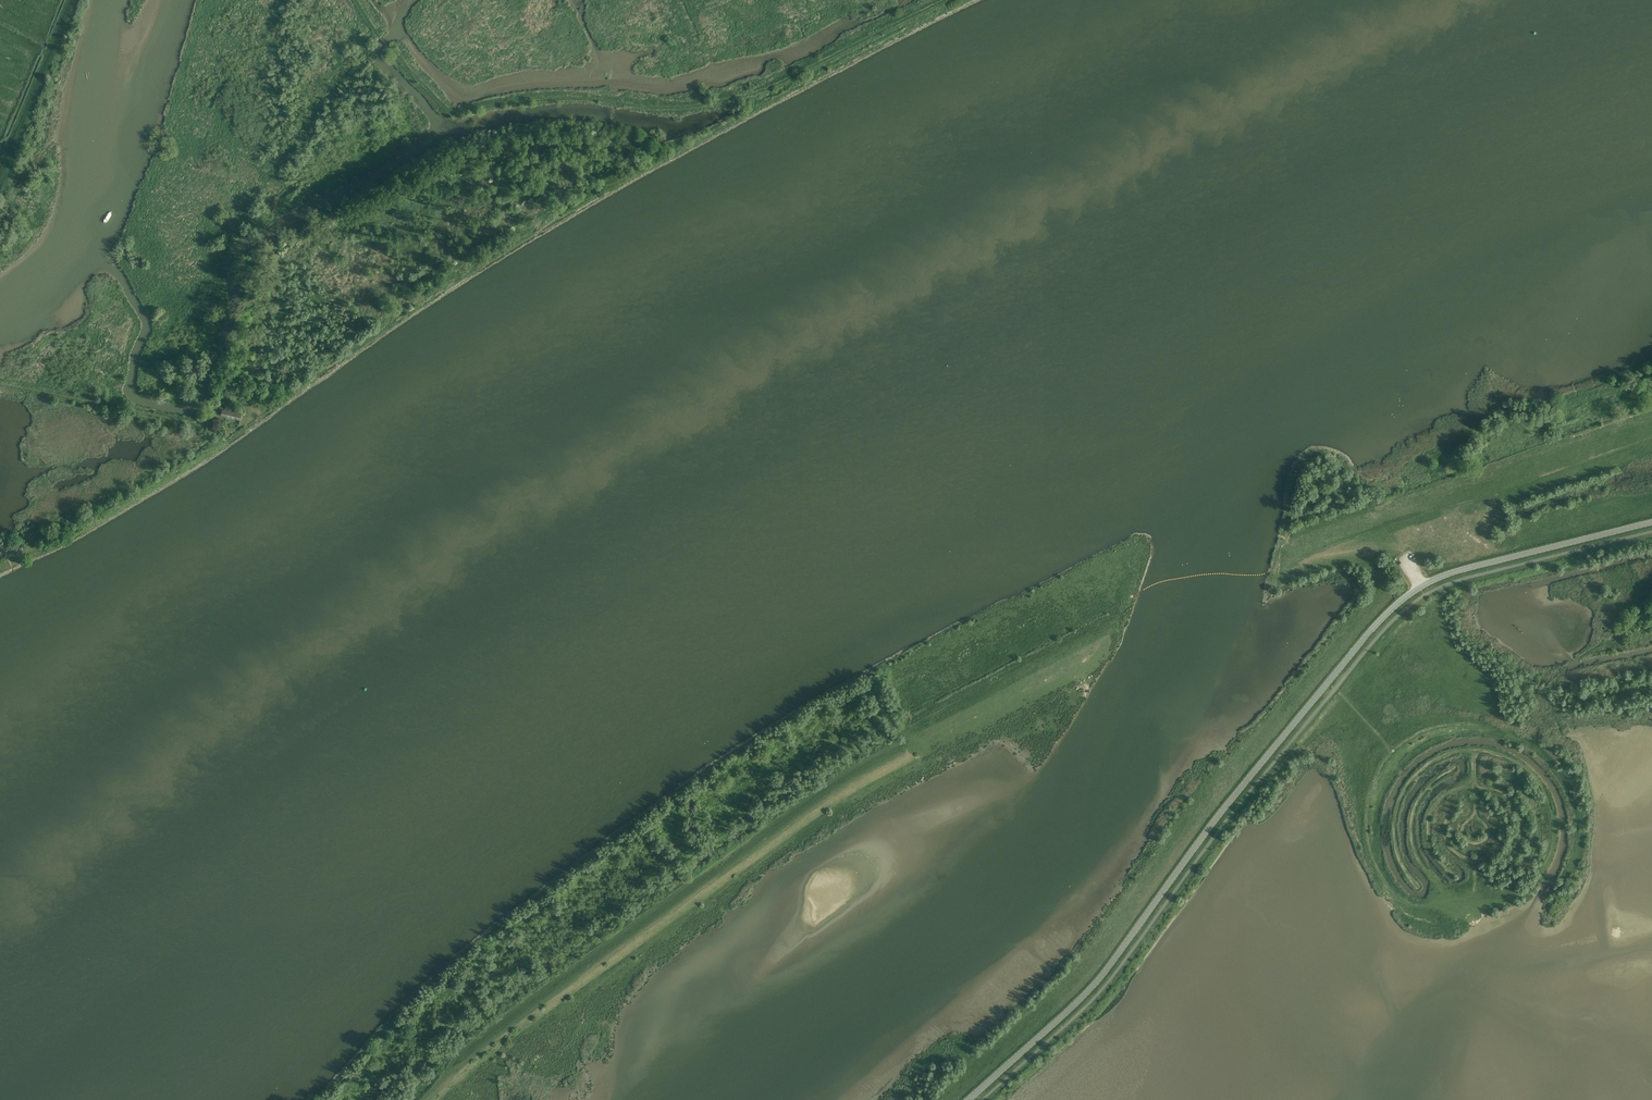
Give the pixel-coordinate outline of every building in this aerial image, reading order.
[(222,409),(221,415),(240,420),(242,414),(222,409)] [(15,543),(4,548),(6,552),(10,550),(11,551),(12,552),(15,550),(15,549),(14,548),(19,546),(16,539),(13,541),(15,543)]
